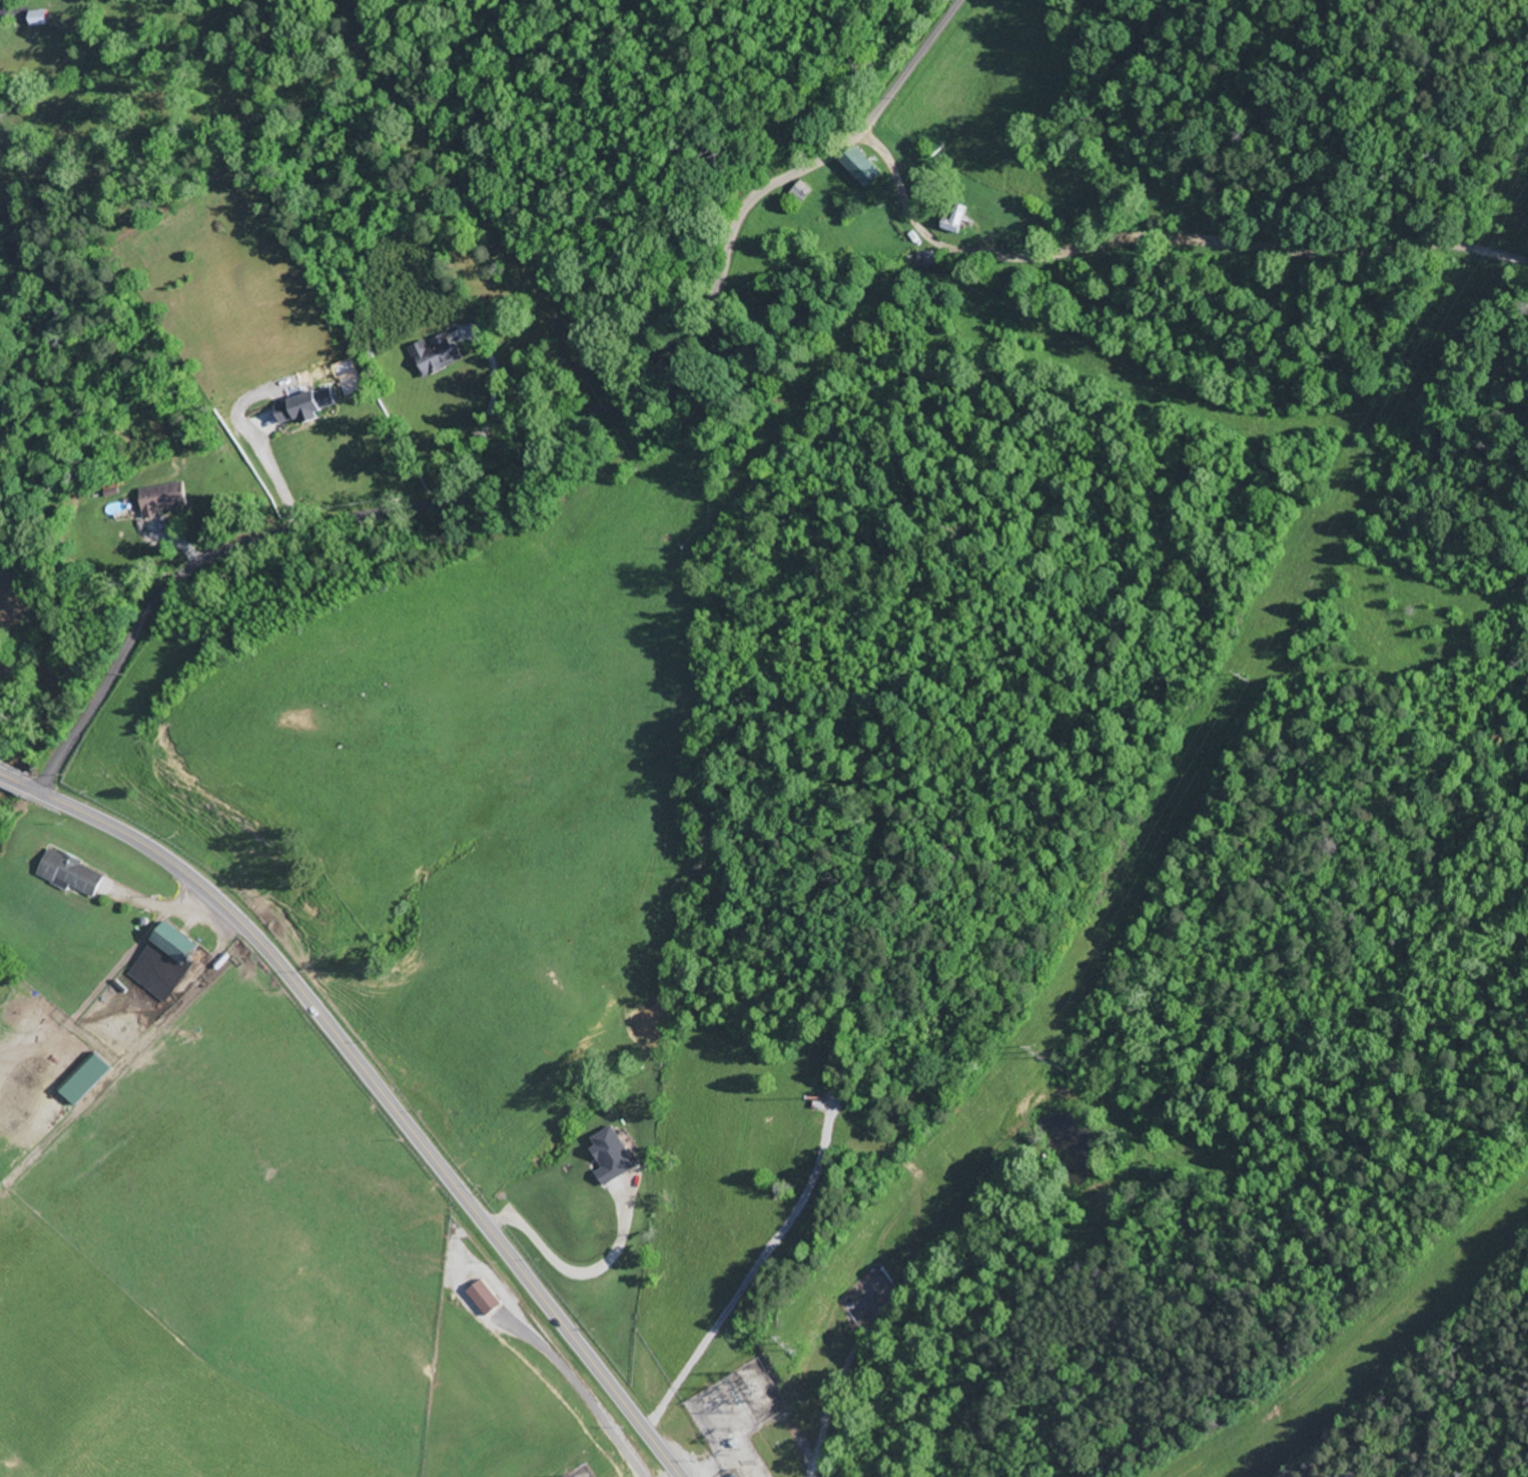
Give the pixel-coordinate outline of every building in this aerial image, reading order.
[(33,26),(49,22),(46,8),(30,12),(33,26)] [(879,180),(869,168),(874,165),(861,147),(844,159),(867,190),(879,180)] [(813,190),(802,180),(789,195),(799,205),(813,190)] [(462,362),(449,331),(411,347),(423,378),(462,362)] [(314,412),(338,406),(333,388),(278,403),(283,424),(303,419),(304,424),(317,421),(314,412)] [(188,508),(183,482),(140,489),(145,516),(188,508)] [(40,872),(96,900),(109,875),(53,846),(40,872)] [(203,946),(169,922),(154,943),(189,966),(203,946)] [(469,1291),(489,1315),(503,1303),(483,1279),(469,1291)]
